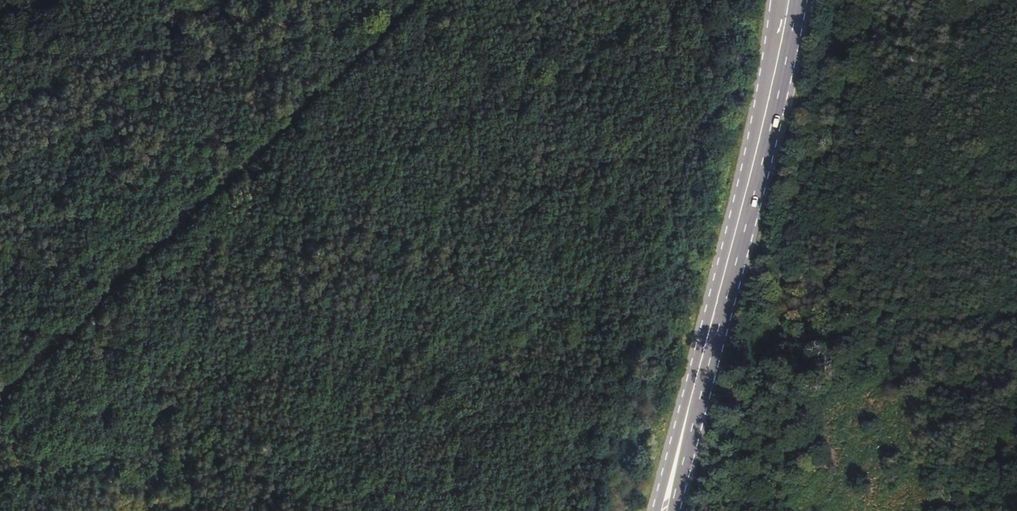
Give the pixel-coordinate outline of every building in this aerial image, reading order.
[(714,340),(709,372),(715,373),(721,341),(714,340)]
